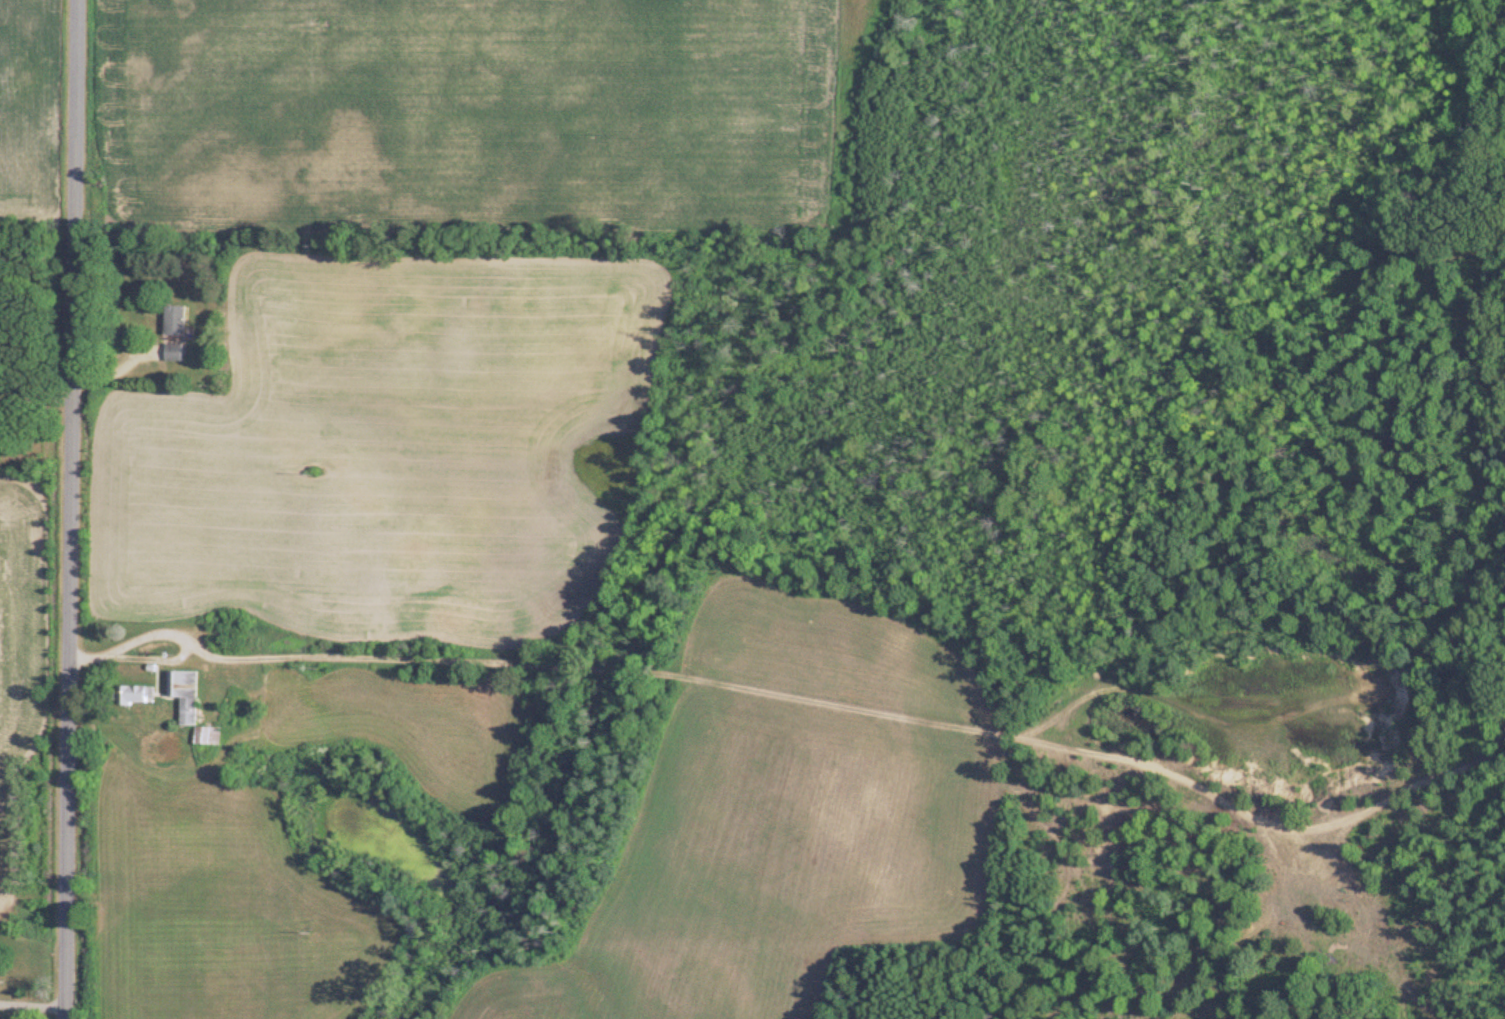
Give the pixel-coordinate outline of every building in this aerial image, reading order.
[(193,744),(218,744),(219,727),(194,727),(195,671),(166,670),(166,697),(178,697),(178,725),(193,726),(193,744)]
